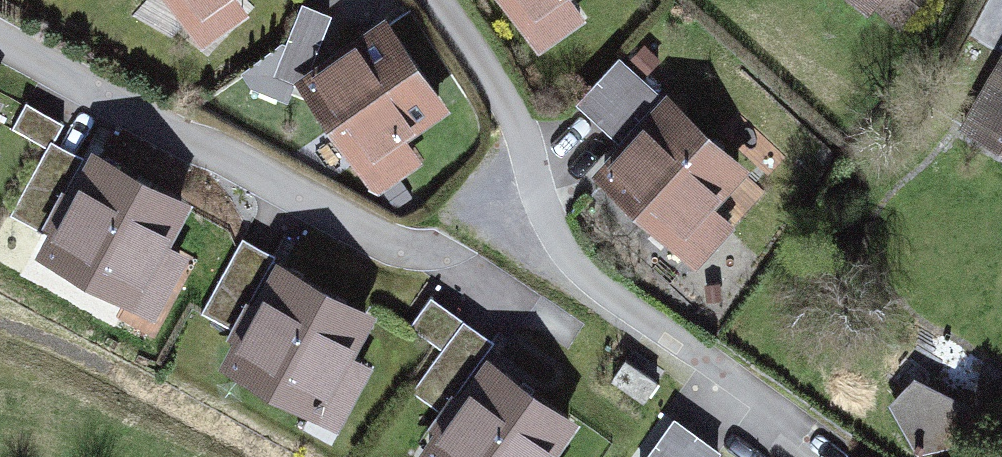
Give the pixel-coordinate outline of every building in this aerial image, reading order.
[(226,0),(187,0),(200,19),(226,0)] [(880,0),(862,0),(872,9),(880,0)] [(365,156),(442,107),(387,22),(311,70),(365,156)] [(613,125),(658,77),(622,43),(576,91),(613,125)] [(977,100),(1001,114),(1001,56),(977,100)] [(690,229),(750,160),(674,94),(614,162),(690,229)] [(179,204),(96,159),(46,251),(130,296),(179,204)] [(364,315),(281,270),(230,362),(313,408),(364,315)] [(921,358),(885,397),(934,443),(970,404),(921,358)] [(490,367),(428,453),(434,456),(542,456),(567,422),(490,367)] [(641,456),(708,456),(722,436),(674,404),(640,456),(641,456)] [(858,447),(852,456),(875,456),(858,447)]
